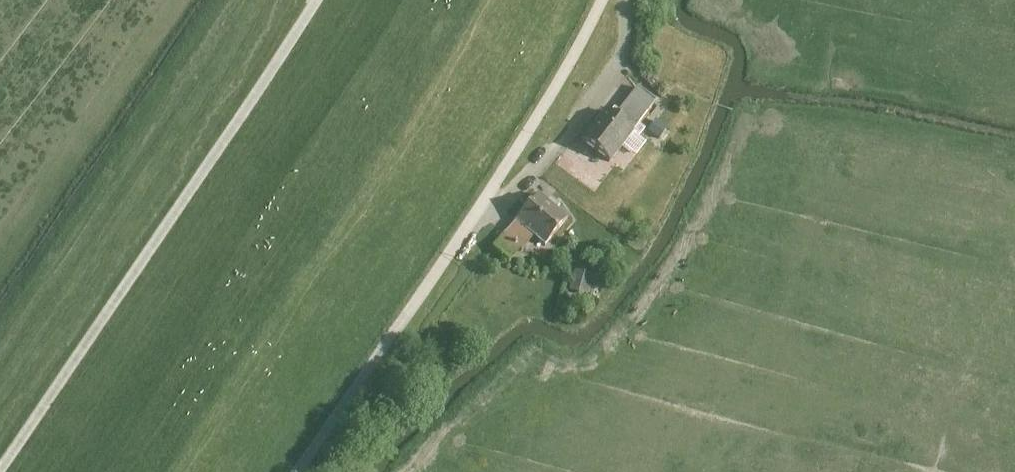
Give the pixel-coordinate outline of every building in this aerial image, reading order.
[(650,102),(633,89),(615,111),(633,124),(650,102)] [(627,132),(598,110),(575,141),(604,163),(627,132)] [(563,218),(533,193),(510,220),(512,221),(528,234),(541,245),(563,218)] [(528,234),(512,221),(489,248),(505,261),(528,234)] [(591,276),(573,269),(566,289),(584,296),(591,276)]
